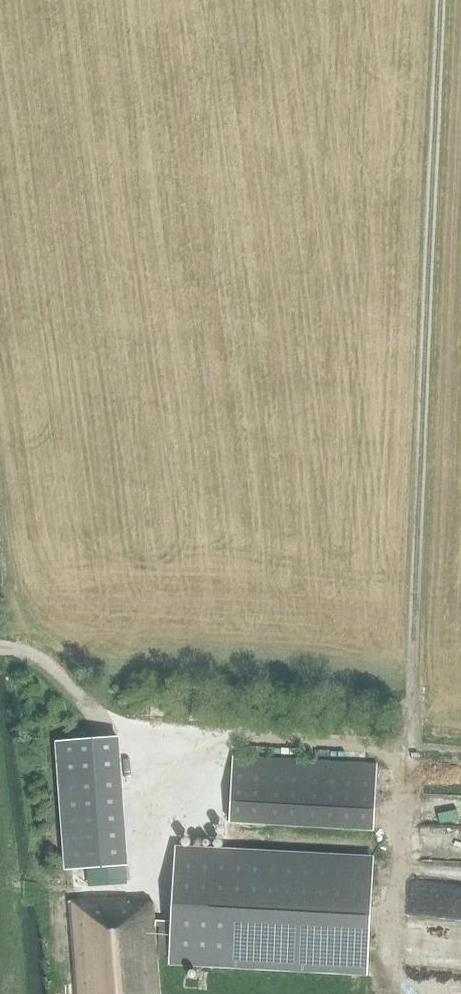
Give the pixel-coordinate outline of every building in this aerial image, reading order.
[(66,869),(126,865),(117,737),(57,741),(66,869)] [(376,763),(233,754),(229,822),(373,830),(376,763)] [(169,955),(169,965),(367,976),(374,856),(175,846),(171,921),(154,920),(153,903),(128,904),(128,897),(68,899),(77,993),(157,993),(155,954),(169,955)]
